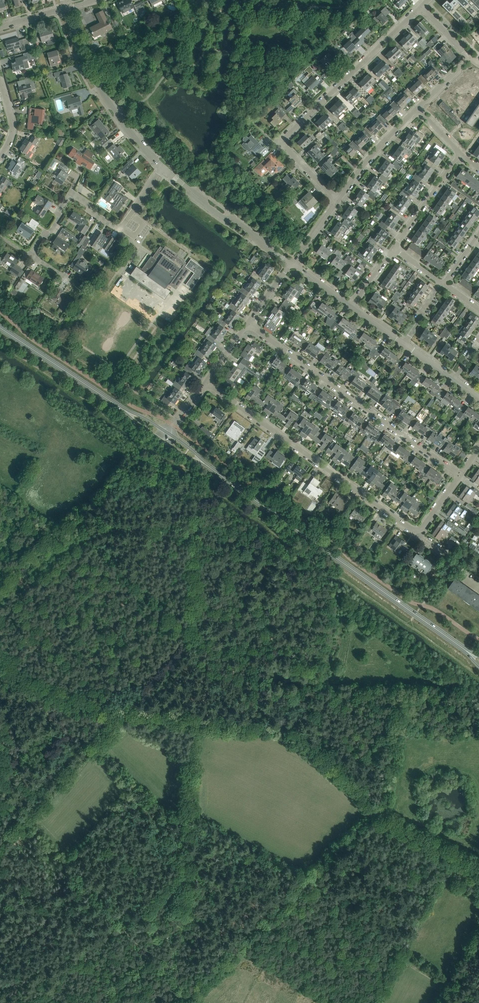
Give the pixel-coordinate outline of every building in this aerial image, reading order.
[(132,2),(132,0),(126,0),(123,1),(118,3),(120,8),(122,13),(135,7),(132,2)] [(469,0),(452,0),(451,1),(451,2),(450,3),(447,0),(442,5),(463,27),(469,22),(468,22),(456,10),(461,5),(463,8),(464,8),(473,17),(473,18),(478,13),(468,2),(470,1),(469,0)] [(139,15),(141,14),(146,11),(143,5),(136,9),(139,15)] [(390,12),(387,8),(385,6),(380,11),(381,13),(377,17),(376,16),(373,18),(378,23),(380,21),(381,22),(381,21),(383,23),(388,19),(385,16),(390,12)] [(102,22),(90,28),(91,29),(91,28),(93,31),(92,32),(92,33),(91,33),(94,40),(101,36),(100,34),(107,30),(108,31),(112,28),(110,24),(108,19),(107,20),(102,11),(96,14),(97,13),(102,22)] [(415,30),(421,36),(423,38),(426,35),(424,33),(427,30),(423,26),(422,26),(420,23),(414,28),(416,30),(415,30)] [(352,32),(350,34),(353,37),(361,45),(362,44),(365,40),(363,38),(370,31),(367,27),(365,25),(362,28),(355,35),(352,32)] [(39,31),(42,43),(47,41),(48,45),(55,43),(51,28),(39,31)] [(418,41),(413,36),(410,32),(407,35),(406,34),(404,36),(411,44),(413,46),(418,41)] [(411,44),(404,36),(401,39),(402,40),(400,42),(408,51),(410,49),(408,46),(411,44)] [(24,42),(26,42),(25,38),(19,40),(18,37),(6,41),(6,43),(6,44),(8,50),(21,47),(22,51),(26,50),(24,42)] [(350,40),(344,46),(347,49),(350,53),(355,48),(356,49),(361,45),(353,37),(352,39),(350,40)] [(441,43),(434,50),(438,53),(441,57),(449,49),(444,44),(443,46),(441,44),(441,43)] [(404,55),(399,49),(396,46),(393,48),(393,47),(390,50),(397,57),(399,54),(402,57),(404,55)] [(453,54),(449,49),(441,57),(444,59),(448,64),(455,57),(454,57),(452,55),(453,54)] [(60,58),(57,50),(47,53),(51,66),(62,63),(60,57),(60,58)] [(397,57),(390,50),(387,52),(388,53),(386,55),(389,59),(394,64),(396,62),(394,60),(397,57)] [(336,61),(332,57),(328,53),(320,60),(324,64),(327,61),(331,65),(336,61)] [(18,61),(12,63),(14,71),(19,70),(25,68),(29,67),(27,60),(28,59),(27,55),(22,57),(17,58),(18,61)] [(391,69),(386,64),(383,60),(380,63),(380,62),(377,64),(384,72),(387,69),(389,71),(391,69)] [(440,70),(437,66),(431,60),(428,62),(428,64),(429,65),(426,69),(434,77),(438,73),(437,71),(439,69),(440,70)] [(384,72),(377,64),(374,67),(375,68),(373,70),(381,79),(383,76),(381,74),(384,72)] [(309,65),(303,71),(305,72),(306,71),(309,73),(306,76),(310,79),(305,84),(308,87),(309,88),(307,90),(308,92),(311,90),(316,85),(317,85),(319,83),(320,84),(323,81),(320,77),(317,74),(313,70),(313,69),(309,65)] [(429,82),(434,77),(426,69),(423,71),(424,72),(420,76),(425,82),(428,80),(429,82)] [(63,70),(58,72),(54,73),(55,77),(57,76),(59,82),(62,81),(64,88),(71,86),(68,73),(64,74),(63,70)] [(377,83),(372,77),(369,74),(366,76),(366,75),(363,78),(370,85),(373,82),(375,85),(377,83)] [(423,84),(425,82),(420,76),(415,80),(417,81),(414,84),(420,90),(425,86),(423,84)] [(24,79),(18,81),(20,87),(19,87),(21,94),(22,94),(23,99),(25,99),(26,99),(26,98),(28,98),(26,92),(32,91),(32,90),(36,89),(34,83),(32,77),(29,78),(24,79)] [(370,85),(363,78),(360,80),(361,81),(359,83),(362,87),(367,92),(370,90),(367,88),(370,85)] [(382,79),(380,82),(387,89),(389,86),(382,79)] [(387,89),(380,82),(378,84),(385,91),(387,89)] [(415,95),(420,90),(414,84),(412,87),(410,85),(406,89),(412,95),(414,93),(415,95)] [(363,96),(358,91),(355,87),(352,90),(352,89),(349,91),(356,98),(359,96),(361,98),(363,96)] [(292,104),(286,110),(290,113),(293,110),(298,105),(299,103),(299,104),(302,102),(299,99),(300,98),(296,95),(296,94),(297,92),(294,88),(290,92),(293,96),(289,100),(292,104)] [(410,97),(412,95),(406,89),(402,93),(401,92),(398,95),(399,96),(406,103),(411,99),(410,97)] [(356,98),(349,91),(346,94),(347,95),(345,97),(353,106),(356,103),(353,101),(356,98)] [(72,98),(71,95),(70,92),(54,97),(55,99),(61,97),(63,102),(67,101),(69,107),(71,108),(72,109),(78,108),(80,115),(84,114),(79,96),(72,98)] [(402,108),(406,103),(399,96),(392,102),(398,109),(400,106),(402,108)] [(348,108),(343,103),(340,100),(337,102),(337,101),(334,104),(341,111),(344,109),(346,111),(348,108)] [(396,111),(398,109),(392,102),(385,109),(387,111),(393,117),(397,112),(396,111)] [(287,113),(278,103),(276,106),(278,108),(273,113),(275,115),(272,118),(273,119),(270,122),(275,127),(278,124),(283,120),(281,118),(282,116),(283,117),(287,113)] [(341,111),(334,104),(331,106),(332,107),(330,109),(333,113),(338,118),(341,116),(338,114),(341,111)] [(45,109),(42,109),(37,109),(35,109),(35,115),(29,115),(28,128),(27,129),(33,129),(34,124),(44,125),(45,109)] [(388,121),(393,117),(387,111),(385,109),(378,116),(384,122),(387,120),(388,121)] [(334,122),(329,117),(326,113),(323,115),(320,117),(327,125),(330,122),(332,124),(334,122)] [(382,124),(384,122),(378,116),(374,120),(376,121),(373,124),(379,130),(384,125),(382,124)] [(327,125),(320,117),(317,120),(318,120),(316,123),(324,132),(327,129),(325,127),(327,125)] [(99,119),(95,123),(91,126),(101,138),(102,139),(103,139),(99,142),(102,145),(109,140),(105,135),(109,132),(99,119)] [(374,134),(379,130),(373,124),(370,126),(368,124),(364,128),(365,129),(371,135),(373,133),(374,134)] [(368,137),(371,135),(365,129),(358,135),(359,137),(365,143),(370,139),(368,137)] [(411,130),(407,135),(415,141),(418,136),(421,138),(424,135),(418,131),(416,134),(411,130)] [(333,140),(329,135),(325,131),(323,133),(323,134),(325,136),(331,142),(333,140)] [(29,151),(34,144),(36,146),(39,141),(37,140),(40,136),(35,133),(31,139),(32,140),(31,142),(26,139),(23,142),(24,143),(22,146),(21,145),(19,149),(21,151),(22,151),(26,154),(26,155),(29,157),(32,153),(29,151)] [(306,146),(313,139),(310,136),(308,138),(305,135),(298,142),(303,147),(305,146),(306,146)] [(413,144),(415,141),(407,135),(407,136),(405,135),(402,139),(404,140),(403,141),(407,144),(405,146),(412,151),(415,147),(413,144)] [(243,145),(247,149),(249,151),(251,149),(256,154),(263,147),(260,143),(259,144),(258,143),(259,142),(257,140),(257,141),(253,136),(250,139),(248,137),(246,136),(245,137),(244,138),(243,139),(243,141),(246,143),(243,145)] [(67,139),(59,137),(56,143),(61,147),(67,139)] [(361,148),(365,143),(359,137),(357,140),(355,138),(351,142),(357,148),(359,146),(361,148)] [(110,139),(109,140),(102,145),(104,148),(112,141),(110,139)] [(355,150),(357,148),(351,142),(348,145),(348,144),(342,150),(345,153),(346,151),(348,153),(347,153),(348,154),(349,154),(351,156),(356,152),(355,150)] [(114,143),(110,147),(107,149),(117,161),(120,158),(123,155),(122,153),(124,151),(119,145),(117,147),(114,143)] [(312,158),(319,151),(317,148),(319,146),(317,143),(311,149),(308,152),(310,155),(309,155),(312,158)] [(436,144),(434,148),(437,150),(433,154),(441,160),(445,154),(440,151),(442,148),(436,144)] [(412,151),(405,146),(407,147),(405,149),(400,146),(399,146),(398,145),(395,149),(396,150),(396,151),(403,157),(405,154),(408,156),(412,151)] [(72,151),(69,155),(90,169),(95,162),(90,159),(93,153),(87,149),(84,155),(74,148),(73,148),(72,149),(71,149),(72,151)] [(322,153),(319,151),(312,158),(314,160),(315,160),(317,162),(321,159),(326,153),(324,151),(322,153)] [(403,157),(396,151),(395,152),(394,151),(391,155),(392,156),(392,157),(397,160),(396,163),(394,162),(401,167),(405,161),(402,159),(403,157)] [(441,160),(433,154),(431,152),(425,160),(432,165),(431,164),(432,162),(437,165),(441,160)] [(255,169),(259,173),(261,176),(268,169),(271,171),(273,169),(276,172),(283,166),(271,153),(265,158),(268,161),(267,163),(264,160),(255,169)] [(26,160),(23,159),(20,156),(17,161),(18,162),(17,164),(15,162),(12,160),(9,163),(11,164),(7,169),(12,172),(12,174),(16,176),(18,173),(17,171),(21,165),(22,166),(26,160)] [(325,172),(333,165),(330,162),(332,160),(330,158),(321,166),(324,168),(323,169),(325,172)] [(386,160),(382,165),(390,171),(393,166),(398,170),(401,167),(394,162),(395,163),(394,165),(386,160)] [(432,165),(425,160),(422,164),(425,167),(422,170),(430,176),(434,170),(429,166),(430,164),(432,165)] [(71,168),(67,166),(61,162),(57,167),(61,170),(59,174),(56,172),(53,176),(56,178),(55,180),(62,185),(69,174),(67,173),(71,168)] [(141,173),(133,165),(131,167),(127,163),(128,162),(121,169),(124,173),(126,171),(134,179),(141,173)] [(340,168),(337,165),(335,167),(333,165),(325,172),(328,174),(329,174),(331,176),(340,168)] [(390,171),(382,165),(382,166),(380,165),(377,169),(379,170),(378,171),(379,171),(379,172),(380,173),(381,172),(383,174),(382,177),(381,176),(380,176),(387,181),(390,177),(389,176),(392,172),(390,171)] [(461,180),(467,172),(462,169),(456,177),(461,180)] [(426,181),(430,176),(422,170),(419,175),(416,173),(414,176),(420,181),(421,181),(419,180),(421,177),(426,181)] [(466,184),(472,176),(467,172),(461,180),(466,184)] [(287,175),(283,178),(282,179),(286,183),(285,185),(288,189),(292,185),(295,188),(300,183),(294,176),(291,179),(287,175)] [(371,180),(371,181),(379,187),(381,188),(382,186),(383,186),(387,181),(380,176),(382,177),(380,179),(377,177),(376,176),(375,176),(374,176),(373,175),(370,179),(371,180)] [(422,186),(423,186),(417,182),(419,180),(420,181),(414,176),(411,179),(414,181),(411,186),(419,191),(419,190),(421,191),(424,187),(422,186)] [(471,188),(477,180),(472,176),(466,184),(471,188)] [(6,185),(8,183),(11,185),(12,183),(4,177),(1,181),(0,181),(0,194),(6,185)] [(379,187),(371,181),(367,186),(368,187),(368,188),(369,189),(369,188),(372,190),(371,192),(369,191),(369,192),(376,197),(378,193),(376,191),(379,187)] [(109,202),(112,198),(117,201),(113,208),(117,211),(123,203),(124,204),(128,198),(124,196),(123,198),(116,193),(118,190),(120,192),(123,187),(116,182),(109,192),(110,193),(108,196),(108,195),(105,199),(109,202)] [(415,197),(419,191),(411,186),(408,190),(405,188),(402,192),(409,196),(408,195),(410,193),(415,197)] [(456,194),(452,191),(448,188),(444,193),(452,199),(456,194)] [(361,190),(359,189),(356,193),(358,194),(357,195),(365,200),(368,196),(374,200),(376,197),(369,192),(370,193),(369,195),(361,190)] [(407,199),(409,196),(402,192),(401,191),(399,194),(403,197),(400,201),(408,207),(411,202),(407,199)] [(309,207),(310,208),(318,201),(309,192),(298,202),(301,205),(306,210),(307,210),(309,207)] [(386,192),(380,200),(383,202),(389,194),(386,192)] [(452,199),(444,193),(441,199),(448,204),(452,199)] [(53,203),(49,200),(45,198),(44,199),(38,195),(34,201),(40,206),(35,213),(42,217),(49,207),(50,208),(53,203)] [(365,200),(357,195),(353,200),(354,201),(354,202),(355,203),(356,202),(358,204),(357,206),(362,210),(365,207),(362,205),(365,200)] [(448,204),(441,199),(437,204),(445,209),(448,204)] [(394,204),(391,207),(398,212),(400,210),(404,213),(408,207),(400,201),(396,206),(394,204)] [(445,209),(437,204),(433,209),(437,212),(436,214),(439,217),(445,209)] [(350,205),(349,206),(348,205),(345,209),(347,210),(346,211),(354,216),(357,212),(360,214),(362,210),(357,206),(355,206),(354,208),(350,205)] [(470,211),(477,217),(478,214),(478,210),(473,206),(470,211)] [(398,212),(391,207),(389,211),(392,213),(388,217),(396,223),(400,217),(395,214),(396,212),(398,212)] [(70,217),(71,217),(77,221),(76,222),(80,224),(77,229),(84,234),(89,226),(86,224),(88,221),(84,219),(84,220),(81,218),(82,217),(74,211),(70,217),(70,218),(70,217)] [(354,216),(346,211),(342,216),(346,219),(344,221),(343,221),(354,228),(356,225),(351,221),(354,216)] [(477,217),(470,211),(466,217),(473,222),(475,220),(476,221),(478,218),(477,217)] [(430,214),(426,219),(433,224),(437,219),(430,214)] [(397,225),(396,224),(396,223),(388,217),(385,222),(382,220),(380,223),(387,228),(385,227),(387,225),(392,228),(393,228),(394,229),(397,225)] [(473,222),(466,217),(462,222),(469,227),(471,225),(472,226),(474,223),(473,222)] [(39,223),(35,220),(32,218),(29,223),(27,222),(26,224),(22,222),(16,231),(20,233),(21,232),(22,233),(22,232),(30,237),(29,239),(35,230),(34,230),(39,223)] [(433,224),(426,219),(422,224),(430,229),(433,224)] [(338,221),(335,226),(342,232),(345,234),(348,229),(349,230),(350,228),(352,230),(354,228),(343,221),(345,223),(344,225),(341,223),(341,222),(340,221),(340,222),(338,221)] [(466,232),(469,227),(462,222),(459,227),(466,232)] [(386,228),(387,228),(380,223),(378,226),(381,228),(377,233),(385,239),(385,238),(387,239),(390,235),(388,234),(389,233),(384,230),(385,227),(386,228)] [(430,229),(422,224),(419,229),(426,235),(430,229)] [(342,232),(335,226),(334,228),(333,227),(330,231),(331,232),(336,236),(334,238),(340,242),(343,237),(340,235),(342,232)] [(462,237),(466,232),(459,227),(455,232),(462,237)] [(62,228),(60,231),(67,236),(70,238),(76,242),(78,239),(75,238),(76,237),(73,235),(69,232),(67,231),(62,228)] [(426,235),(419,229),(415,235),(422,240),(426,235)] [(54,243),(51,247),(56,250),(57,251),(58,249),(59,247),(65,251),(68,246),(70,244),(63,240),(67,236),(60,231),(57,237),(53,242),(54,243)] [(93,238),(89,243),(95,247),(97,243),(98,242),(104,246),(103,247),(104,248),(108,251),(108,250),(111,252),(115,247),(118,242),(114,239),(115,238),(110,236),(108,239),(102,235),(103,234),(99,231),(96,235),(95,234),(93,238)] [(458,242),(462,237),(455,232),(451,237),(458,242)] [(385,239),(377,233),(374,238),(371,236),(369,239),(375,244),(374,243),(376,240),(381,244),(385,239)] [(76,242),(81,245),(87,237),(82,234),(78,239),(76,242)] [(422,240),(415,235),(411,240),(419,245),(422,240)] [(455,248),(458,242),(451,237),(447,242),(455,248)] [(375,244),(369,239),(366,242),(369,244),(366,249),(374,254),(377,249),(372,245),(374,243),(375,244)] [(321,256),(327,248),(322,244),(316,252),(321,256)] [(130,264),(130,265),(136,269),(131,274),(157,293),(156,293),(165,299),(171,291),(167,288),(170,285),(176,289),(190,270),(194,273),(186,284),(192,289),(206,270),(191,259),(187,265),(185,264),(186,262),(177,256),(179,255),(166,245),(163,249),(163,248),(161,246),(155,254),(155,255),(154,258),(151,256),(142,269),(144,271),(143,273),(130,264)] [(329,255),(332,256),(335,251),(337,249),(335,248),(334,250),(331,248),(329,250),(327,248),(321,256),(326,259),(329,255)] [(336,266),(342,258),(344,256),(341,253),(337,249),(335,251),(332,256),(334,258),(331,263),(336,266)] [(373,256),(374,254),(366,249),(363,253),(360,251),(357,255),(363,259),(364,256),(370,260),(370,259),(371,260),(374,257),(373,256)] [(429,262),(434,254),(429,251),(424,258),(429,262)] [(0,257),(0,264),(2,261),(12,267),(14,268),(12,272),(18,276),(18,275),(20,277),(24,271),(22,270),(22,269),(15,264),(17,260),(7,253),(5,257),(1,255),(0,257)] [(78,253),(73,261),(71,265),(74,267),(73,268),(77,271),(78,270),(80,272),(79,273),(83,275),(87,270),(88,270),(88,269),(88,268),(90,266),(87,264),(87,263),(87,262),(87,261),(86,260),(85,260),(84,260),(83,260),(82,260),(82,261),(79,259),(82,256),(78,253)] [(344,265),(346,267),(350,262),(355,255),(352,253),(350,256),(347,260),(345,259),(344,260),(342,258),(336,266),(341,270),(344,265)] [(434,265),(439,258),(434,254),(429,262),(434,265)] [(445,262),(439,258),(434,265),(439,269),(445,262)] [(473,260),(469,265),(476,271),(478,267),(478,265),(473,260)] [(273,269),(274,269),(266,263),(264,262),(260,268),(270,274),(271,275),(274,270),(273,269)] [(350,277),(356,269),(351,266),(353,264),(350,262),(346,267),(349,269),(346,273),(350,277)] [(396,263),(393,268),(399,273),(402,275),(404,273),(401,270),(403,268),(396,263)] [(476,271),(469,265),(465,271),(473,276),(476,271)] [(28,267),(25,271),(20,279),(24,282),(27,278),(39,286),(44,278),(39,275),(32,271),(32,270),(28,267)] [(269,275),(270,274),(260,268),(259,267),(255,271),(254,270),(252,273),(257,277),(259,275),(266,280),(267,280),(270,276),(269,275)] [(360,270),(357,268),(356,269),(350,277),(355,280),(359,275),(360,276),(363,272),(360,270)] [(399,273),(393,268),(389,273),(396,278),(399,273)] [(473,276),(465,271),(462,276),(469,281),(473,276)] [(256,280),(257,277),(252,273),(249,277),(248,278),(248,283),(257,289),(261,283),(256,280)] [(396,278),(389,273),(386,278),(392,283),(394,284),(395,285),(397,283),(394,280),(396,278)] [(394,284),(392,283),(386,278),(382,283),(388,288),(390,289),(394,284)] [(422,281),(419,285),(418,286),(424,291),(428,285),(422,281)] [(253,294),(257,289),(248,283),(245,287),(243,286),(241,289),(246,293),(248,291),(253,294)] [(290,285),(286,291),(297,298),(304,288),(297,283),(293,288),(290,285)] [(421,296),(424,291),(418,286),(414,291),(421,296)] [(58,287),(55,291),(51,298),(62,306),(67,309),(70,305),(71,305),(75,300),(68,296),(67,299),(61,295),(64,291),(58,287)] [(250,301),(250,300),(249,299),(250,299),(244,295),(246,293),(241,289),(238,292),(240,294),(238,294),(237,294),(237,295),(236,295),(236,296),(236,297),(238,299),(246,304),(247,303),(248,303),(249,303),(249,302),(250,301)] [(298,299),(297,298),(286,291),(282,296),(286,298),(282,303),(290,309),(294,303),(294,304),(298,299)] [(417,301),(421,296),(414,291),(411,296),(417,301)] [(376,304),(381,297),(375,293),(369,302),(371,304),(373,302),(376,304)] [(413,306),(417,301),(411,296),(407,301),(408,302),(413,306)] [(242,310),(246,304),(238,299),(236,297),(235,297),(232,301),(229,305),(235,309),(237,306),(242,310)] [(380,310),(386,301),(381,297),(376,304),(379,306),(377,308),(380,310)] [(447,299),(443,304),(450,309),(452,311),(454,308),(452,306),(453,304),(453,303),(455,301),(449,297),(447,299)] [(324,313),(329,306),(326,304),(325,305),(322,303),(321,305),(317,302),(317,301),(311,309),(316,313),(316,311),(322,316),(324,313)] [(290,309),(282,303),(279,308),(275,306),(271,312),(279,317),(284,310),(287,312),(290,309)] [(450,309),(443,304),(440,309),(446,314),(449,315),(451,313),(448,311),(450,309)] [(233,311),(235,309),(229,305),(227,308),(229,310),(226,314),(228,316),(236,321),(240,316),(233,311)] [(333,309),(329,306),(324,313),(328,316),(326,323),(330,327),(338,317),(334,314),(335,312),(332,310),(333,309)] [(396,318),(401,312),(395,308),(393,307),(390,310),(392,312),(389,316),(391,318),(393,316),(396,318)] [(446,314),(440,309),(436,314),(443,319),(446,314)] [(282,319),(279,317),(271,312),(268,317),(271,319),(268,324),(267,323),(264,326),(273,332),(276,328),(277,326),(282,319)] [(407,316),(403,313),(401,312),(396,318),(399,321),(398,323),(400,325),(407,316)] [(443,319),(436,314),(435,313),(432,317),(434,318),(432,319),(438,323),(439,324),(443,319)] [(466,320),(468,322),(469,322),(475,327),(478,322),(478,321),(478,320),(478,318),(471,313),(470,315),(469,314),(467,318),(468,318),(466,320)] [(232,327),(236,321),(228,316),(226,319),(222,316),(218,320),(224,324),(225,322),(232,327)] [(343,331),(350,321),(347,319),(346,320),(343,318),(342,320),(338,317),(330,327),(330,328),(332,330),(335,326),(343,331)] [(222,327),(224,324),(218,320),(216,324),(219,326),(215,330),(223,336),(227,330),(222,327)] [(353,324),(350,321),(343,331),(349,335),(348,337),(353,340),(354,338),(358,332),(354,329),(356,327),(353,325),(353,324)] [(471,332),(475,327),(469,322),(468,322),(465,327),(471,332)] [(471,332),(465,327),(463,325),(459,330),(461,332),(468,337),(471,332)] [(219,341),(223,336),(215,330),(210,326),(205,334),(207,336),(213,340),(214,338),(219,341)] [(444,336),(448,331),(445,328),(439,336),(443,338),(444,336)] [(294,343),(299,336),(300,334),(299,333),(298,331),(295,331),(292,329),(287,336),(288,335),(290,337),(289,339),(294,343)] [(426,340),(431,333),(425,329),(419,338),(422,340),(423,338),(426,340)] [(366,343),(371,336),(367,334),(367,335),(364,332),(362,334),(358,332),(354,338),(358,341),(360,339),(366,343)] [(464,342),(468,337),(461,332),(458,337),(458,338),(464,342)] [(430,346),(437,337),(431,333),(426,340),(429,342),(428,344),(430,346)] [(303,346),(307,340),(303,337),(304,336),(300,334),(299,336),(294,343),(299,346),(301,344),(303,346)] [(211,342),(213,340),(207,336),(202,344),(204,346),(212,351),(216,346),(211,342)] [(374,339),(371,336),(366,343),(364,346),(370,350),(369,355),(372,357),(375,353),(379,346),(375,344),(377,342),(374,339)] [(310,354),(314,347),(315,346),(312,344),(307,340),(303,346),(306,348),(304,350),(310,354)] [(248,344),(245,349),(252,355),(254,352),(260,353),(263,348),(255,342),(252,346),(248,344)] [(212,351),(204,346),(202,344),(196,352),(201,356),(203,353),(208,357),(209,356),(210,357),(213,353),(212,352),(212,351)] [(447,354),(452,348),(446,344),(439,352),(442,354),(444,352),(447,354)] [(319,357),(323,351),(316,345),(315,346),(314,347),(310,354),(315,357),(316,355),(319,357)] [(387,358),(392,351),(388,349),(388,350),(385,347),(383,349),(379,346),(375,353),(379,356),(381,354),(387,358)] [(457,352),(452,348),(447,354),(450,357),(448,359),(451,361),(457,352)] [(249,360),(252,355),(245,349),(241,355),(244,357),(240,362),(248,367),(251,363),(249,360)] [(325,365),(330,358),(331,357),(331,356),(323,351),(319,357),(321,359),(320,361),(325,365)] [(395,353),(392,351),(387,358),(393,363),(391,365),(396,368),(400,361),(396,358),(397,357),(394,354),(395,353)] [(200,358),(201,356),(196,352),(194,355),(195,356),(192,361),(195,363),(203,368),(203,367),(205,368),(207,364),(206,363),(207,363),(200,358)] [(277,367),(281,361),(276,357),(274,359),(272,357),(273,356),(268,362),(273,366),(274,365),(277,367)] [(334,368),(338,362),(339,361),(334,358),(334,359),(331,357),(330,358),(325,365),(330,368),(331,367),(334,369),(334,368)] [(287,364),(281,361),(277,367),(280,369),(279,370),(284,374),(287,368),(285,367),(287,364)] [(408,373),(413,366),(409,364),(405,362),(404,364),(400,361),(396,368),(391,374),(393,376),(395,376),(398,372),(400,372),(402,369),(408,373)] [(248,367),(240,362),(237,367),(233,365),(230,370),(237,376),(240,378),(248,367)] [(341,376),(345,369),(346,368),(338,362),(334,368),(337,370),(335,372),(341,376)] [(199,374),(203,368),(195,363),(192,367),(187,364),(185,367),(190,371),(192,369),(199,374)] [(476,365),(470,374),(472,376),(474,374),(477,376),(478,373),(478,367),(476,365)] [(415,369),(416,368),(413,366),(408,373),(406,375),(412,380),(410,383),(414,386),(417,383),(421,376),(417,373),(418,371),(415,369)] [(189,373),(190,371),(185,367),(182,371),(185,372),(182,377),(190,383),(191,381),(192,382),(195,379),(193,378),(194,377),(189,373)] [(350,379),(354,373),(355,371),(352,369),(351,370),(347,367),(346,368),(345,369),(341,376),(346,380),(347,377),(350,379)] [(290,382),(297,372),(292,368),(290,370),(287,368),(284,374),(285,374),(283,377),(290,382)] [(240,378),(237,376),(230,370),(226,375),(229,378),(226,382),(226,383),(224,385),(231,390),(235,384),(240,378)] [(356,387),(361,380),(362,378),(359,376),(360,375),(355,371),(354,373),(350,379),(349,380),(351,382),(351,383),(356,387)] [(302,375),(297,372),(290,382),(295,386),(295,385),(297,387),(298,386),(303,379),(300,378),(302,375)] [(264,392),(261,390),(255,386),(261,378),(259,376),(253,384),(250,388),(247,392),(248,393),(245,397),(249,400),(251,397),(255,400),(257,402),(259,398),(264,392)] [(429,388),(433,381),(430,378),(429,379),(426,377),(425,379),(421,376),(417,383),(421,386),(422,383),(429,388)] [(186,388),(190,383),(182,377),(179,381),(176,380),(174,383),(179,387),(181,384),(186,388)] [(365,390),(369,384),(369,385),(371,382),(367,379),(365,380),(362,378),(361,380),(356,387),(361,391),(363,388),(365,390)] [(308,389),(312,383),(307,379),(305,381),(303,379),(298,386),(306,391),(308,389)] [(439,386),(436,384),(437,383),(433,381),(429,388),(432,390),(430,393),(431,394),(432,395),(433,395),(437,398),(442,391),(438,388),(439,386)] [(177,389),(179,387),(174,383),(171,386),(174,388),(171,393),(179,398),(179,397),(181,398),(183,394),(182,393),(183,393),(177,389)] [(317,386),(312,383),(308,389),(306,391),(304,394),(305,394),(306,394),(307,394),(308,394),(309,394),(309,393),(310,393),(314,396),(318,390),(316,389),(317,386)] [(371,398),(376,391),(373,389),(374,388),(369,385),(369,384),(365,390),(368,392),(366,394),(371,398)] [(323,400),(328,394),(322,390),(321,392),(318,390),(314,396),(319,399),(320,398),(323,400)] [(381,401),(385,396),(377,390),(376,391),(371,398),(377,402),(378,399),(381,401)] [(446,394),(442,391),(437,398),(441,400),(441,401),(447,406),(450,403),(454,396),(451,393),(450,394),(447,392),(446,394)] [(175,404),(179,398),(171,393),(168,397),(165,395),(160,401),(167,406),(169,403),(168,402),(170,400),(175,404)] [(267,413),(275,400),(266,393),(264,396),(266,397),(263,401),(260,398),(257,402),(259,404),(260,403),(266,407),(263,410),(267,413)] [(333,397),(328,394),(323,400),(327,402),(326,404),(330,407),(334,401),(331,400),(333,397)] [(416,401),(408,395),(404,401),(407,403),(409,401),(411,401),(414,403),(416,401)] [(387,409),(391,402),(388,400),(389,399),(385,396),(381,401),(383,403),(382,405),(387,409)] [(458,398),(454,396),(450,403),(456,407),(454,409),(458,412),(463,406),(459,403),(460,401),(457,399),(458,398)] [(283,406),(275,400),(267,413),(270,415),(272,412),(278,416),(278,417),(280,418),(282,414),(279,412),(283,406)] [(336,414),(343,405),(338,401),(336,403),(334,401),(330,407),(335,410),(333,412),(336,414)] [(396,412),(400,407),(395,403),(394,405),(391,402),(387,409),(392,413),(394,410),(396,412)] [(348,408),(343,405),(336,414),(344,420),(349,412),(347,411),(348,408)] [(470,418),(475,411),(472,408),(471,409),(468,407),(467,409),(463,406),(458,412),(462,415),(464,413),(470,418)] [(221,418),(225,413),(216,407),(212,413),(217,416),(214,419),(217,421),(216,423),(220,426),(224,420),(221,418)] [(402,420),(407,414),(404,411),(405,410),(400,407),(396,412),(399,414),(397,416),(402,420)] [(296,420),(298,416),(291,411),(288,414),(285,412),(283,415),(282,414),(280,418),(282,420),(282,419),(287,422),(285,426),(288,428),(295,419),(296,420)] [(475,411),(470,418),(476,422),(473,427),(478,431),(478,430),(478,415),(478,414),(478,413),(475,411)] [(354,422),(359,416),(353,412),(352,414),(349,412),(344,420),(352,425),(354,422)] [(412,423),(415,418),(411,415),(410,416),(407,414),(402,420),(408,424),(409,421),(412,423)] [(364,419),(359,416),(354,422),(357,424),(356,426),(361,429),(365,424),(362,422),(364,419)] [(302,436),(311,423),(312,424),(313,422),(312,421),(311,423),(304,418),(301,421),(298,419),(293,425),(295,427),(295,426),(301,430),(299,434),(302,436)] [(418,431),(422,425),(419,422),(420,421),(415,418),(412,423),(414,425),(413,427),(418,431)] [(235,420),(232,424),(226,433),(236,440),(245,428),(235,420)] [(320,433),(318,431),(319,429),(312,424),(311,423),(302,436),(306,438),(308,435),(313,439),(315,441),(320,433)] [(370,433),(374,427),(369,423),(367,425),(365,424),(361,429),(366,432),(367,431),(370,433)] [(427,434),(431,429),(427,425),(426,427),(422,425),(418,431),(423,435),(425,433),(427,434)] [(203,426),(200,428),(212,441),(216,436),(210,432),(203,426)] [(379,431),(374,427),(370,433),(373,435),(372,437),(376,440),(380,435),(378,433),(379,431)] [(433,442),(438,436),(435,433),(436,432),(431,429),(427,434),(430,436),(428,438),(433,442)] [(331,442),(333,439),(325,433),(323,436),(321,434),(316,441),(317,443),(318,442),(322,445),(319,448),(323,450),(329,441),(331,442)] [(385,444),(390,438),(384,434),(383,436),(380,435),(376,440),(381,444),(382,442),(385,444)] [(443,445),(446,440),(442,437),(441,438),(438,436),(433,442),(438,446),(440,444),(443,445)] [(250,445),(248,448),(250,449),(255,449),(257,451),(264,442),(260,439),(259,441),(255,438),(250,445)] [(395,442),(390,438),(385,444),(388,447),(387,448),(392,451),(396,446),(393,444),(395,442)] [(449,453),(453,447),(454,446),(451,443),(446,440),(443,445),(445,447),(443,449),(449,453)] [(238,442),(233,448),(232,450),(235,452),(236,450),(241,444),(238,442)] [(335,461),(343,449),(336,444),(331,449),(328,447),(326,451),(327,452),(328,452),(334,456),(332,459),(335,461)] [(400,455),(405,449),(400,445),(398,447),(396,446),(392,451),(396,455),(398,453),(400,455)] [(456,449),(453,447),(449,453),(454,457),(456,455),(458,456),(457,457),(457,458),(462,451),(458,448),(456,449)] [(257,456),(256,457),(256,460),(259,462),(261,459),(263,456),(266,452),(261,449),(256,455),(257,456)] [(354,457),(343,449),(335,461),(338,464),(340,461),(346,465),(348,467),(350,462),(354,457)] [(410,453),(405,449),(400,455),(404,458),(403,459),(407,462),(411,457),(409,455),(410,453)] [(283,460),(286,457),(277,451),(275,453),(270,450),(265,456),(273,461),(272,462),(279,467),(282,464),(281,463),(282,463),(284,461),(283,460)] [(361,473),(366,467),(363,464),(365,461),(357,456),(354,459),(356,460),(349,469),(353,472),(355,469),(359,472),(361,473)] [(416,466),(420,460),(415,456),(414,458),(411,457),(407,462),(412,466),(413,464),(416,466)] [(426,464),(420,460),(416,466),(419,469),(418,470),(422,473),(427,468),(424,466),(426,464)] [(291,461),(288,466),(286,469),(292,473),(293,471),(297,474),(295,477),(300,481),(303,477),(301,476),(305,471),(297,465),(297,466),(294,464),(291,461)] [(370,484),(378,472),(371,466),(369,469),(366,467),(361,473),(362,475),(363,474),(369,478),(366,481),(370,484)] [(431,477),(436,471),(431,467),(429,469),(427,468),(422,473),(427,477),(430,479),(431,477)] [(441,475),(436,471),(431,477),(430,479),(433,482),(434,481),(438,484),(443,478),(442,479),(440,477),(441,475)] [(382,483),(386,477),(378,472),(370,484),(373,486),(375,483),(381,487),(381,488),(382,489),(385,485),(382,483)] [(317,498),(323,490),(317,486),(320,482),(314,477),(308,485),(303,482),(298,489),(308,496),(310,493),(317,498)] [(398,492),(395,489),(397,487),(389,481),(387,485),(388,486),(382,495),(385,497),(387,494),(392,497),(391,498),(393,499),(396,495),(398,492)] [(467,486),(466,486),(467,486),(463,491),(472,498),(475,494),(478,497),(478,496),(478,491),(474,488),(473,490),(467,486)] [(472,498),(463,491),(460,496),(459,496),(469,503),(472,498)] [(403,510),(412,498),(404,492),(402,494),(399,492),(397,496),(394,500),(396,501),(402,505),(400,508),(403,510)] [(343,514),(347,508),(343,505),(346,501),(341,498),(341,497),(336,493),(330,501),(337,506),(336,507),(340,509),(338,511),(343,514)] [(419,505),(420,503),(415,500),(416,498),(413,496),(412,498),(403,510),(406,512),(409,509),(414,514),(416,515),(422,507),(419,505)] [(455,504),(451,509),(460,515),(463,518),(468,512),(464,509),(464,510),(454,503),(455,504)] [(362,522),(367,515),(356,507),(351,514),(362,522)] [(460,515),(451,509),(447,514),(447,513),(447,514),(451,517),(456,521),(460,515)] [(469,513),(474,516),(473,517),(473,518),(477,520),(478,518),(478,516),(476,514),(476,513),(471,510),(469,512),(469,513)] [(442,521),(439,526),(448,533),(451,528),(456,531),(456,530),(465,537),(467,534),(458,527),(449,520),(448,520),(450,522),(448,525),(442,521),(441,521),(442,521)] [(375,524),(372,522),(370,521),(364,528),(369,532),(371,529),(376,533),(374,536),(379,540),(382,537),(384,533),(387,529),(384,527),(376,522),(375,524)] [(469,522),(465,528),(459,524),(458,527),(467,534),(473,525),(469,522)] [(448,533),(439,526),(435,531),(434,531),(432,534),(439,540),(441,536),(444,538),(448,533)] [(400,548),(403,550),(405,552),(408,548),(403,544),(405,542),(396,536),(389,546),(397,552),(400,548)] [(449,543),(453,546),(454,545),(456,542),(457,540),(452,536),(448,541),(450,541),(449,543)] [(477,545),(476,546),(471,543),(469,546),(478,553),(478,546),(477,545)] [(411,565),(417,569),(424,559),(423,558),(424,557),(419,554),(418,555),(416,554),(415,555),(414,555),(410,559),(412,560),(410,562),(412,563),(411,565)] [(425,559),(424,559),(417,569),(422,573),(423,571),(425,573),(427,571),(428,572),(431,567),(430,566),(432,564),(430,563),(430,562),(426,558),(425,559)] [(463,598),(470,588),(464,584),(461,582),(455,578),(448,588),(463,598)] [(470,588),(463,598),(477,609),(478,606),(478,595),(478,594),(476,592),(476,593),(470,588)]
